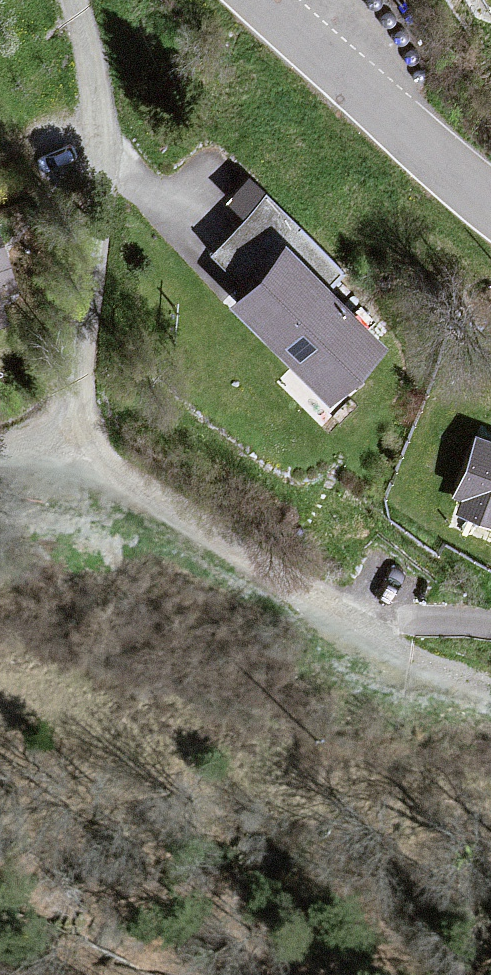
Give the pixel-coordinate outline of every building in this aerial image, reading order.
[(337,275),(264,201),(209,255),(239,286),(223,302),(316,396),(371,342),(321,291),(337,275)] [(469,440),(446,497),(490,515),(490,448),(469,440)]
